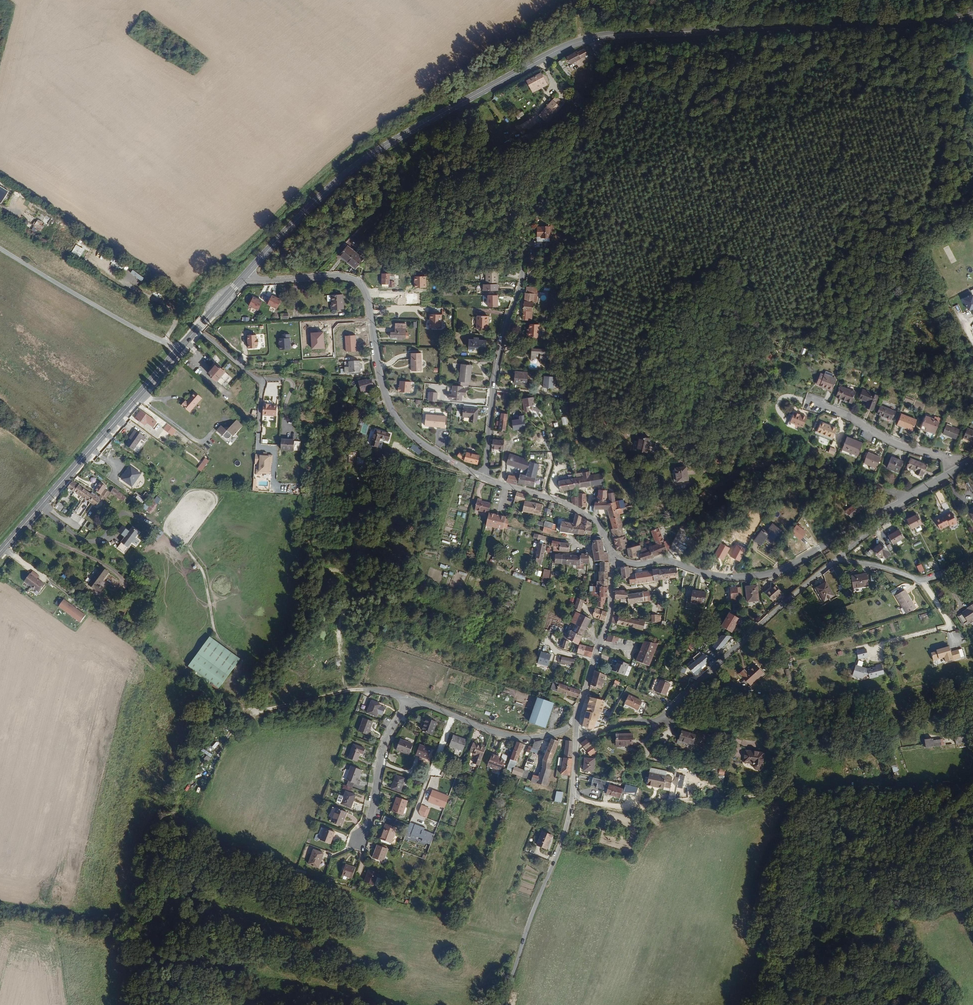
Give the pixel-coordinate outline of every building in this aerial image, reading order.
[(586,56),(582,48),(565,56),(568,64),(586,56)] [(539,72),(523,80),(530,92),(545,84),(539,72)] [(544,121),(561,104),(554,97),(537,114),(544,121)] [(9,191),(0,186),(0,187),(0,201),(2,202),(9,191)] [(29,208),(32,201),(25,198),(22,204),(29,208)] [(42,231),(46,223),(38,219),(34,226),(42,231)] [(550,238),(550,226),(541,226),(537,226),(537,236),(541,236),(541,238),(550,238)] [(79,258),(86,247),(78,242),(71,253),(79,258)] [(355,268),(363,258),(347,246),(339,257),(355,268)] [(136,277),(143,281),(145,276),(132,269),(129,276),(135,279),(136,277)] [(502,269),(486,269),(486,283),(498,283),(498,273),(503,273),(502,269)] [(391,281),(391,273),(382,273),(382,284),(383,284),(391,284),(391,287),(395,287),(395,281),(391,281)] [(534,319),(535,294),(536,294),(536,287),(527,287),(527,293),(526,293),(525,318),(534,319)] [(343,310),(342,294),(331,295),(332,301),(332,310),(343,310)] [(281,300),(272,295),(268,304),(277,308),(281,300)] [(498,295),(488,295),(488,307),(498,307),(498,295)] [(263,301),(253,297),(249,306),(258,310),(263,301)] [(442,329),(442,315),(432,315),(431,322),(431,329),(442,329)] [(489,328),(489,315),(478,315),(478,328),(489,328)] [(540,334),(540,321),(534,321),(530,321),(530,327),(530,328),(528,328),(528,334),(540,334)] [(408,340),(408,334),(405,334),(405,325),(394,324),(393,335),(390,335),(389,336),(389,337),(388,338),(389,339),(390,340),(392,340),(398,340),(398,342),(402,342),(402,340),(408,340)] [(323,332),(311,333),(312,349),(324,348),(323,332)] [(256,334),(247,335),(249,348),(256,348),(256,344),(259,344),(258,340),(257,340),(256,334)] [(290,334),(282,334),(282,339),(279,339),(280,350),(291,349),(290,334)] [(356,335),(345,336),(346,352),(357,351),(356,335)] [(486,348),(487,340),(480,340),(480,338),(474,337),(474,340),(469,340),(468,347),(473,347),(473,349),(478,349),(479,347),(480,347),(481,348),(486,348)] [(555,359),(555,347),(552,347),(552,349),(535,348),(535,359),(544,359),(550,359),(555,359)] [(421,372),(421,353),(411,353),(411,372),(421,372)] [(360,374),(360,361),(349,362),(349,370),(349,376),(349,374),(360,374)] [(470,383),(471,376),(469,375),(470,365),(460,364),(459,386),(463,387),(468,387),(469,383),(470,383)] [(218,383),(227,373),(217,365),(209,375),(218,383)] [(526,385),(527,373),(516,371),(515,384),(518,384),(526,385)] [(830,391),(835,379),(830,378),(823,375),(819,373),(818,377),(821,378),(819,385),(826,388),(825,389),(830,391)] [(554,377),(544,376),(543,387),(553,388),(554,377)] [(373,387),(371,381),(367,382),(366,380),(359,382),(362,391),(373,387)] [(411,382),(400,382),(400,387),(398,387),(398,392),(410,392),(411,382)] [(855,391),(840,385),(836,396),(851,402),(855,391)] [(462,399),(462,395),(465,395),(466,390),(463,389),(463,387),(459,386),(454,386),(454,392),(450,392),(450,396),(453,396),(453,398),(462,399)] [(191,413),(203,399),(194,392),(186,403),(185,402),(182,407),(191,413)] [(438,393),(429,392),(429,401),(437,401),(438,393)] [(871,412),(876,398),(861,392),(858,400),(866,403),(864,409),(871,412)] [(535,406),(533,397),(522,399),(524,408),(530,407),(531,409),(532,409),(533,409),(534,408),(535,406)] [(276,416),(277,406),(269,405),(269,404),(263,404),(262,415),(276,416)] [(894,414),(896,410),(881,404),(878,413),(891,418),(892,414),(894,414)] [(476,424),(479,410),(477,410),(478,407),(465,405),(462,419),(470,420),(469,423),(476,424)] [(143,426),(149,417),(142,412),(136,421),(143,426)] [(910,431),(915,418),(900,412),(895,425),(910,431)] [(507,420),(508,414),(501,414),(500,422),(497,422),(497,425),(500,426),(499,430),(505,431),(507,420)] [(805,428),(809,418),(796,414),(793,423),(805,428)] [(933,432),(938,420),(931,418),(931,417),(924,414),(919,428),(925,431),(925,429),(933,432)] [(446,428),(446,416),(426,415),(425,426),(446,428)] [(524,415),(519,416),(519,419),(512,420),(513,431),(526,429),(524,415)] [(158,423),(149,417),(143,426),(145,427),(147,423),(154,428),(158,423)] [(231,435),(234,437),(243,426),(236,420),(230,427),(227,427),(224,428),(221,427),(217,431),(222,436),(224,437),(225,437),(226,439),(227,439),(228,439),(230,438),(231,437),(231,436),(231,435)] [(952,439),(957,427),(943,422),(940,432),(949,435),(948,437),(952,439)] [(172,436),(176,430),(168,424),(163,430),(172,436)] [(835,440),(839,430),(823,424),(820,434),(835,440)] [(964,425),(960,435),(967,438),(971,440),(972,436),(972,429),(964,425)] [(133,450),(140,439),(143,441),(145,437),(135,430),(133,433),(135,435),(131,440),(127,446),(133,450)] [(389,442),(391,435),(376,431),(372,446),(378,448),(381,440),(389,442)] [(652,453),(655,439),(644,437),(641,450),(652,453)] [(294,450),(294,440),(282,439),(281,450),(294,450)] [(859,457),(862,447),(855,444),(856,442),(848,439),(843,451),(859,457)] [(503,451),(503,441),(493,440),(492,449),(503,451)] [(859,457),(843,451),(842,454),(857,460),(859,457)] [(479,466),(481,458),(468,455),(467,456),(462,452),(459,458),(466,462),(466,463),(479,466)] [(529,463),(530,460),(522,458),(523,455),(520,454),(519,457),(509,454),(506,464),(527,470),(529,463)] [(877,470),(881,459),(868,454),(864,464),(877,470)] [(272,455),(262,455),(262,456),(255,456),(255,464),(256,464),(255,475),(262,475),(262,472),(269,472),(270,463),(272,463),(272,455)] [(900,471),(904,460),(892,456),(888,467),(900,471)] [(209,461),(206,458),(198,469),(201,472),(209,461)] [(922,477),(926,467),(910,460),(907,469),(916,472),(915,475),(922,477)] [(540,479),(543,466),(529,463),(527,470),(528,476),(526,484),(538,488),(540,479)] [(132,488),(142,474),(131,466),(121,480),(132,488)] [(692,482),(691,469),(679,470),(680,483),(692,482)] [(606,482),(608,482),(607,475),(605,475),(605,473),(595,475),(593,475),(592,472),(592,471),(585,472),(585,476),(580,477),(576,478),(578,488),(590,486),(598,485),(599,489),(603,489),(603,488),(604,488),(605,487),(605,485),(607,484),(606,482)] [(526,484),(528,476),(517,474),(516,477),(511,476),(509,482),(519,485),(520,483),(526,484)] [(578,488),(576,478),(563,480),(564,482),(562,482),(562,485),(564,484),(565,490),(578,488)] [(96,497),(75,482),(69,489),(95,508),(108,491),(104,488),(105,486),(98,481),(96,484),(92,489),(98,493),(96,497)] [(713,482),(706,487),(710,492),(717,487),(713,482)] [(124,501),(128,496),(114,487),(110,493),(124,501)] [(611,500),(610,490),(604,490),(600,491),(600,502),(611,502),(611,500)] [(544,508),(545,506),(527,500),(529,496),(519,493),(516,500),(526,503),(524,511),(542,516),(544,508)] [(960,527),(955,518),(953,519),(951,516),(954,515),(942,493),(937,495),(937,496),(949,518),(938,524),(943,533),(952,528),(953,530),(960,527)] [(150,506),(145,503),(142,507),(151,513),(161,499),(157,496),(150,506)] [(489,511),(492,502),(483,499),(483,497),(479,496),(475,507),(489,511)] [(628,507),(626,500),(618,502),(614,503),(612,500),(611,500),(611,502),(600,502),(598,502),(598,506),(598,509),(611,509),(613,519),(623,516),(623,515),(628,514),(634,512),(634,508),(635,508),(635,506),(628,507)] [(64,506),(59,502),(54,507),(60,511),(64,506)] [(865,515),(868,512),(869,513),(872,511),(867,505),(857,512),(862,519),(866,516),(865,515)] [(686,513),(685,506),(678,507),(679,514),(686,513)] [(506,519),(507,517),(490,512),(486,524),(503,529),(504,528),(506,519)] [(862,519),(857,512),(852,516),(857,523),(862,519)] [(581,536),(582,527),(586,520),(578,514),(576,517),(578,518),(575,525),(564,523),(562,533),(581,536)] [(625,527),(623,516),(613,519),(616,530),(624,528),(625,527)] [(927,526),(922,517),(912,522),(917,531),(920,529),(921,531),(924,530),(923,528),(927,526)] [(595,537),(596,528),(586,520),(582,527),(581,536),(583,536),(587,537),(590,537),(589,540),(593,541),(595,537)] [(553,530),(555,524),(547,521),(545,527),(545,528),(553,530)] [(772,541),(780,528),(771,523),(765,533),(761,530),(756,540),(762,544),(766,537),(772,541)] [(806,531),(797,524),(791,532),(801,539),(806,531)] [(129,533),(123,528),(119,532),(126,538),(117,548),(124,554),(132,544),(133,544),(137,539),(136,538),(140,534),(132,528),(129,533)] [(630,549),(627,536),(626,536),(624,528),(616,530),(614,530),(618,546),(619,552),(622,551),(627,550),(630,549)] [(674,550),(671,543),(667,544),(662,531),(656,533),(660,547),(665,545),(667,553),(674,550)] [(910,539),(906,531),(895,536),(899,544),(902,543),(906,541),(910,539)] [(610,562),(609,554),(606,547),(605,546),(604,546),(603,541),(601,536),(599,537),(599,538),(596,543),(595,548),(595,556),(596,563),(604,562),(610,562)] [(570,554),(572,546),(560,543),(554,542),(554,544),(551,543),(550,547),(555,548),(562,550),(561,552),(570,554)] [(729,547),(721,543),(714,555),(723,559),(729,547)] [(544,560),(549,546),(545,545),(541,544),(537,558),(544,560)] [(745,548),(736,544),(731,556),(739,560),(745,548)] [(667,553),(665,545),(660,547),(652,550),(653,553),(655,560),(663,557),(668,555),(667,553)] [(637,552),(643,551),(643,546),(630,549),(627,550),(627,552),(629,554),(631,555),(632,560),(638,559),(637,552)] [(892,560),(885,548),(877,553),(881,561),(885,559),(887,563),(892,560)] [(655,560),(653,553),(649,555),(643,557),(642,563),(644,563),(648,562),(652,561),(655,560)] [(588,565),(589,556),(583,555),(583,559),(581,558),(581,565),(588,565)] [(563,566),(563,557),(557,556),(556,557),(555,557),(554,561),(556,561),(555,563),(554,563),(553,571),(555,571),(556,565),(563,566)] [(573,567),(574,558),(563,557),(563,566),(569,566),(569,568),(573,568),(573,567)] [(610,574),(610,564),(610,562),(604,562),(605,563),(602,564),(601,573),(608,573),(610,574)] [(100,584),(109,572),(101,567),(88,585),(99,593),(104,587),(100,584)] [(823,573),(826,580),(831,577),(833,580),(838,577),(833,568),(823,573)] [(640,586),(639,576),(635,576),(635,573),(632,573),(632,572),(629,572),(629,569),(622,570),(623,581),(628,580),(630,580),(630,583),(631,587),(632,587),(640,586)] [(680,581),(679,572),(660,574),(661,583),(680,581)] [(607,589),(608,573),(601,573),(601,583),(597,583),(596,589),(600,589),(607,589)] [(45,585),(30,575),(24,583),(39,593),(45,585)] [(655,584),(654,575),(639,576),(640,586),(655,584)] [(869,587),(867,575),(851,577),(853,590),(869,587)] [(835,597),(826,583),(816,589),(825,603),(835,597)] [(899,586),(891,591),(894,596),(902,591),(899,586)] [(600,599),(600,589),(596,589),(589,588),(589,593),(588,593),(588,594),(588,596),(588,597),(588,598),(590,598),(598,599),(600,599)] [(763,606),(761,590),(750,591),(751,607),(763,606)] [(785,598),(778,590),(773,594),(768,598),(775,606),(785,598)] [(627,593),(615,592),(615,601),(623,602),(623,607),(628,606),(627,602),(627,597),(627,593)] [(903,592),(894,598),(905,615),(913,610),(909,604),(910,603),(903,592)] [(648,604),(647,595),(627,597),(627,602),(628,606),(648,604)] [(580,612),(583,601),(578,598),(574,609),(580,612)] [(708,611),(709,600),(694,598),(693,611),(699,612),(699,610),(708,611)] [(85,616),(63,600),(58,607),(80,623),(85,616)] [(970,606),(971,607),(969,609),(963,613),(963,614),(959,617),(965,626),(969,623),(970,624),(972,622),(972,604),(970,606)] [(745,612),(744,605),(737,606),(738,613),(745,612)] [(606,624),(608,615),(597,610),(594,618),(595,619),(595,620),(603,623),(606,624)] [(590,619),(581,614),(580,614),(575,612),(571,623),(575,625),(585,630),(590,619)] [(638,632),(640,624),(614,618),(612,626),(638,632)] [(733,638),(742,626),(732,619),(723,631),(733,638)] [(575,625),(572,631),(571,631),(569,635),(580,640),(585,630),(575,625)] [(569,635),(567,634),(566,635),(562,634),(560,641),(564,643),(562,648),(564,649),(567,650),(569,642),(568,642),(568,640),(575,643),(578,645),(580,640),(569,635)] [(240,659),(211,636),(188,667),(219,689),(240,659)] [(619,646),(622,639),(611,637),(609,644),(617,647),(617,645),(619,646)] [(718,659),(728,647),(722,642),(712,654),(718,659)] [(583,655),(586,646),(578,644),(578,645),(575,643),(573,646),(578,649),(577,653),(583,655)] [(654,663),(660,647),(647,644),(642,659),(654,663)] [(591,657),(594,649),(590,647),(586,646),(583,655),(591,657)] [(959,657),(957,650),(949,652),(948,647),(935,650),(935,652),(930,653),(932,660),(943,657),(944,662),(959,657)] [(868,657),(866,650),(856,652),(858,659),(860,660),(857,667),(856,669),(855,669),(852,676),(862,679),(863,677),(863,675),(868,674),(869,679),(878,677),(878,676),(884,675),(882,666),(876,667),(876,668),(867,670),(862,668),(863,663),(861,662),(860,659),(868,657)] [(551,655),(540,652),(538,663),(548,666),(551,655)] [(651,669),(654,663),(642,659),(639,664),(651,669)] [(698,664),(703,670),(707,667),(710,664),(706,660),(702,663),(701,662),(701,661),(700,662),(698,664)] [(623,679),(628,667),(618,663),(614,672),(613,671),(611,674),(623,679)] [(703,670),(698,664),(691,670),(696,676),(703,670)] [(753,686),(766,675),(759,666),(750,673),(748,670),(743,674),(753,686)] [(698,678),(705,672),(704,671),(703,670),(696,676),(698,678)] [(603,691),(605,682),(608,683),(609,679),(597,674),(596,673),(591,691),(597,693),(598,690),(603,691)] [(667,700),(672,688),(671,688),(665,686),(657,683),(653,695),(667,700)] [(583,694),(554,685),(552,693),(580,702),(583,694)] [(252,705),(255,699),(247,693),(243,699),(252,705)] [(603,714),(604,714),(605,708),(605,707),(606,705),(592,701),(585,724),(589,728),(594,729),(595,729),(597,722),(598,722),(599,720),(600,719),(601,717),(602,717),(603,714)] [(547,731),(554,707),(537,702),(530,726),(547,731)] [(651,712),(653,708),(639,702),(635,710),(649,716),(651,712)] [(378,720),(383,708),(373,704),(368,717),(378,720)] [(434,736),(438,724),(428,721),(424,733),(434,736)] [(369,738),(374,725),(364,722),(360,735),(369,738)] [(692,747),(695,738),(682,734),(679,742),(692,747)] [(632,748),(631,735),(615,736),(615,738),(616,749),(632,748)] [(463,752),(468,741),(454,736),(451,745),(458,748),(457,749),(463,752)] [(958,738),(959,747),(972,746),(972,736),(958,738)] [(949,749),(948,741),(937,743),(937,740),(927,741),(928,751),(949,749)] [(412,756),(415,747),(402,742),(398,753),(407,756),(407,754),(412,756)] [(553,762),(560,745),(559,745),(555,743),(553,742),(552,742),(550,746),(543,763),(543,767),(538,780),(536,786),(546,789),(551,773),(550,773),(551,767),(553,762)] [(591,747),(588,743),(582,748),(587,755),(593,750),(591,747)] [(538,753),(541,745),(539,744),(534,745),(532,749),(531,751),(534,752),(538,753)] [(571,764),(574,744),(567,744),(564,763),(571,764)] [(514,770),(523,746),(521,746),(516,745),(508,768),(514,770)] [(481,750),(478,748),(474,746),(470,755),(475,756),(474,758),(476,759),(474,766),(480,768),(486,752),(484,751),(481,750)] [(430,761),(433,751),(421,747),(417,757),(430,761)] [(359,766),(363,757),(366,758),(368,753),(356,748),(351,762),(359,766)] [(204,750),(202,752),(211,758),(213,755),(204,750)] [(592,760),(598,755),(593,750),(587,755),(592,760)] [(762,765),(763,755),(745,752),(744,763),(752,764),(752,766),(753,768),(754,769),(755,770),(757,770),(759,770),(761,768),(762,765)] [(497,757),(493,756),(488,768),(501,773),(505,762),(500,760),(496,759),(497,757)] [(570,781),(572,764),(571,764),(564,763),(562,773),(561,780),(570,781)] [(594,778),(595,765),(585,763),(583,776),(594,778)] [(667,772),(650,768),(649,773),(666,777),(667,772)] [(359,785),(363,773),(352,770),(347,784),(360,789),(361,786),(359,785)] [(526,783),(530,772),(524,770),(523,774),(521,780),(520,781),(526,783)] [(521,780),(523,774),(514,771),(513,775),(512,777),(521,780)] [(670,789),(672,778),(666,777),(649,773),(647,786),(664,789),(664,787),(670,789)] [(450,789),(454,780),(447,777),(444,786),(450,789)] [(402,795),(407,782),(397,779),(393,792),(402,795)] [(606,783),(592,780),(590,787),(604,790),(606,783)] [(638,788),(625,785),(623,793),(627,794),(634,796),(634,797),(635,798),(638,788)] [(620,799),(622,791),(605,786),(603,794),(620,799)] [(432,791),(428,802),(445,808),(449,796),(432,791)] [(560,807),(563,796),(557,794),(554,806),(560,807)] [(353,812),(358,799),(348,796),(343,808),(353,812)] [(405,817),(410,803),(400,799),(395,814),(405,817)] [(427,807),(421,805),(419,812),(421,816),(423,817),(427,807)] [(343,828),(348,816),(338,812),(334,825),(343,828)] [(395,829),(398,823),(385,818),(383,824),(388,827),(395,829)] [(432,831),(410,824),(405,836),(428,844),(432,831)] [(394,846),(399,831),(395,829),(388,827),(382,842),(394,846)] [(333,846),(338,835),(327,831),(323,843),(333,846)] [(548,852),(554,839),(544,835),(539,849),(548,852)] [(320,870),(325,856),(315,852),(310,866),(320,870)] [(384,870),(389,857),(378,853),(374,866),(384,870)] [(354,881),(358,870),(348,867),(344,878),(354,881)] [(380,881),(382,876),(371,872),(367,886),(377,889),(380,881)]
